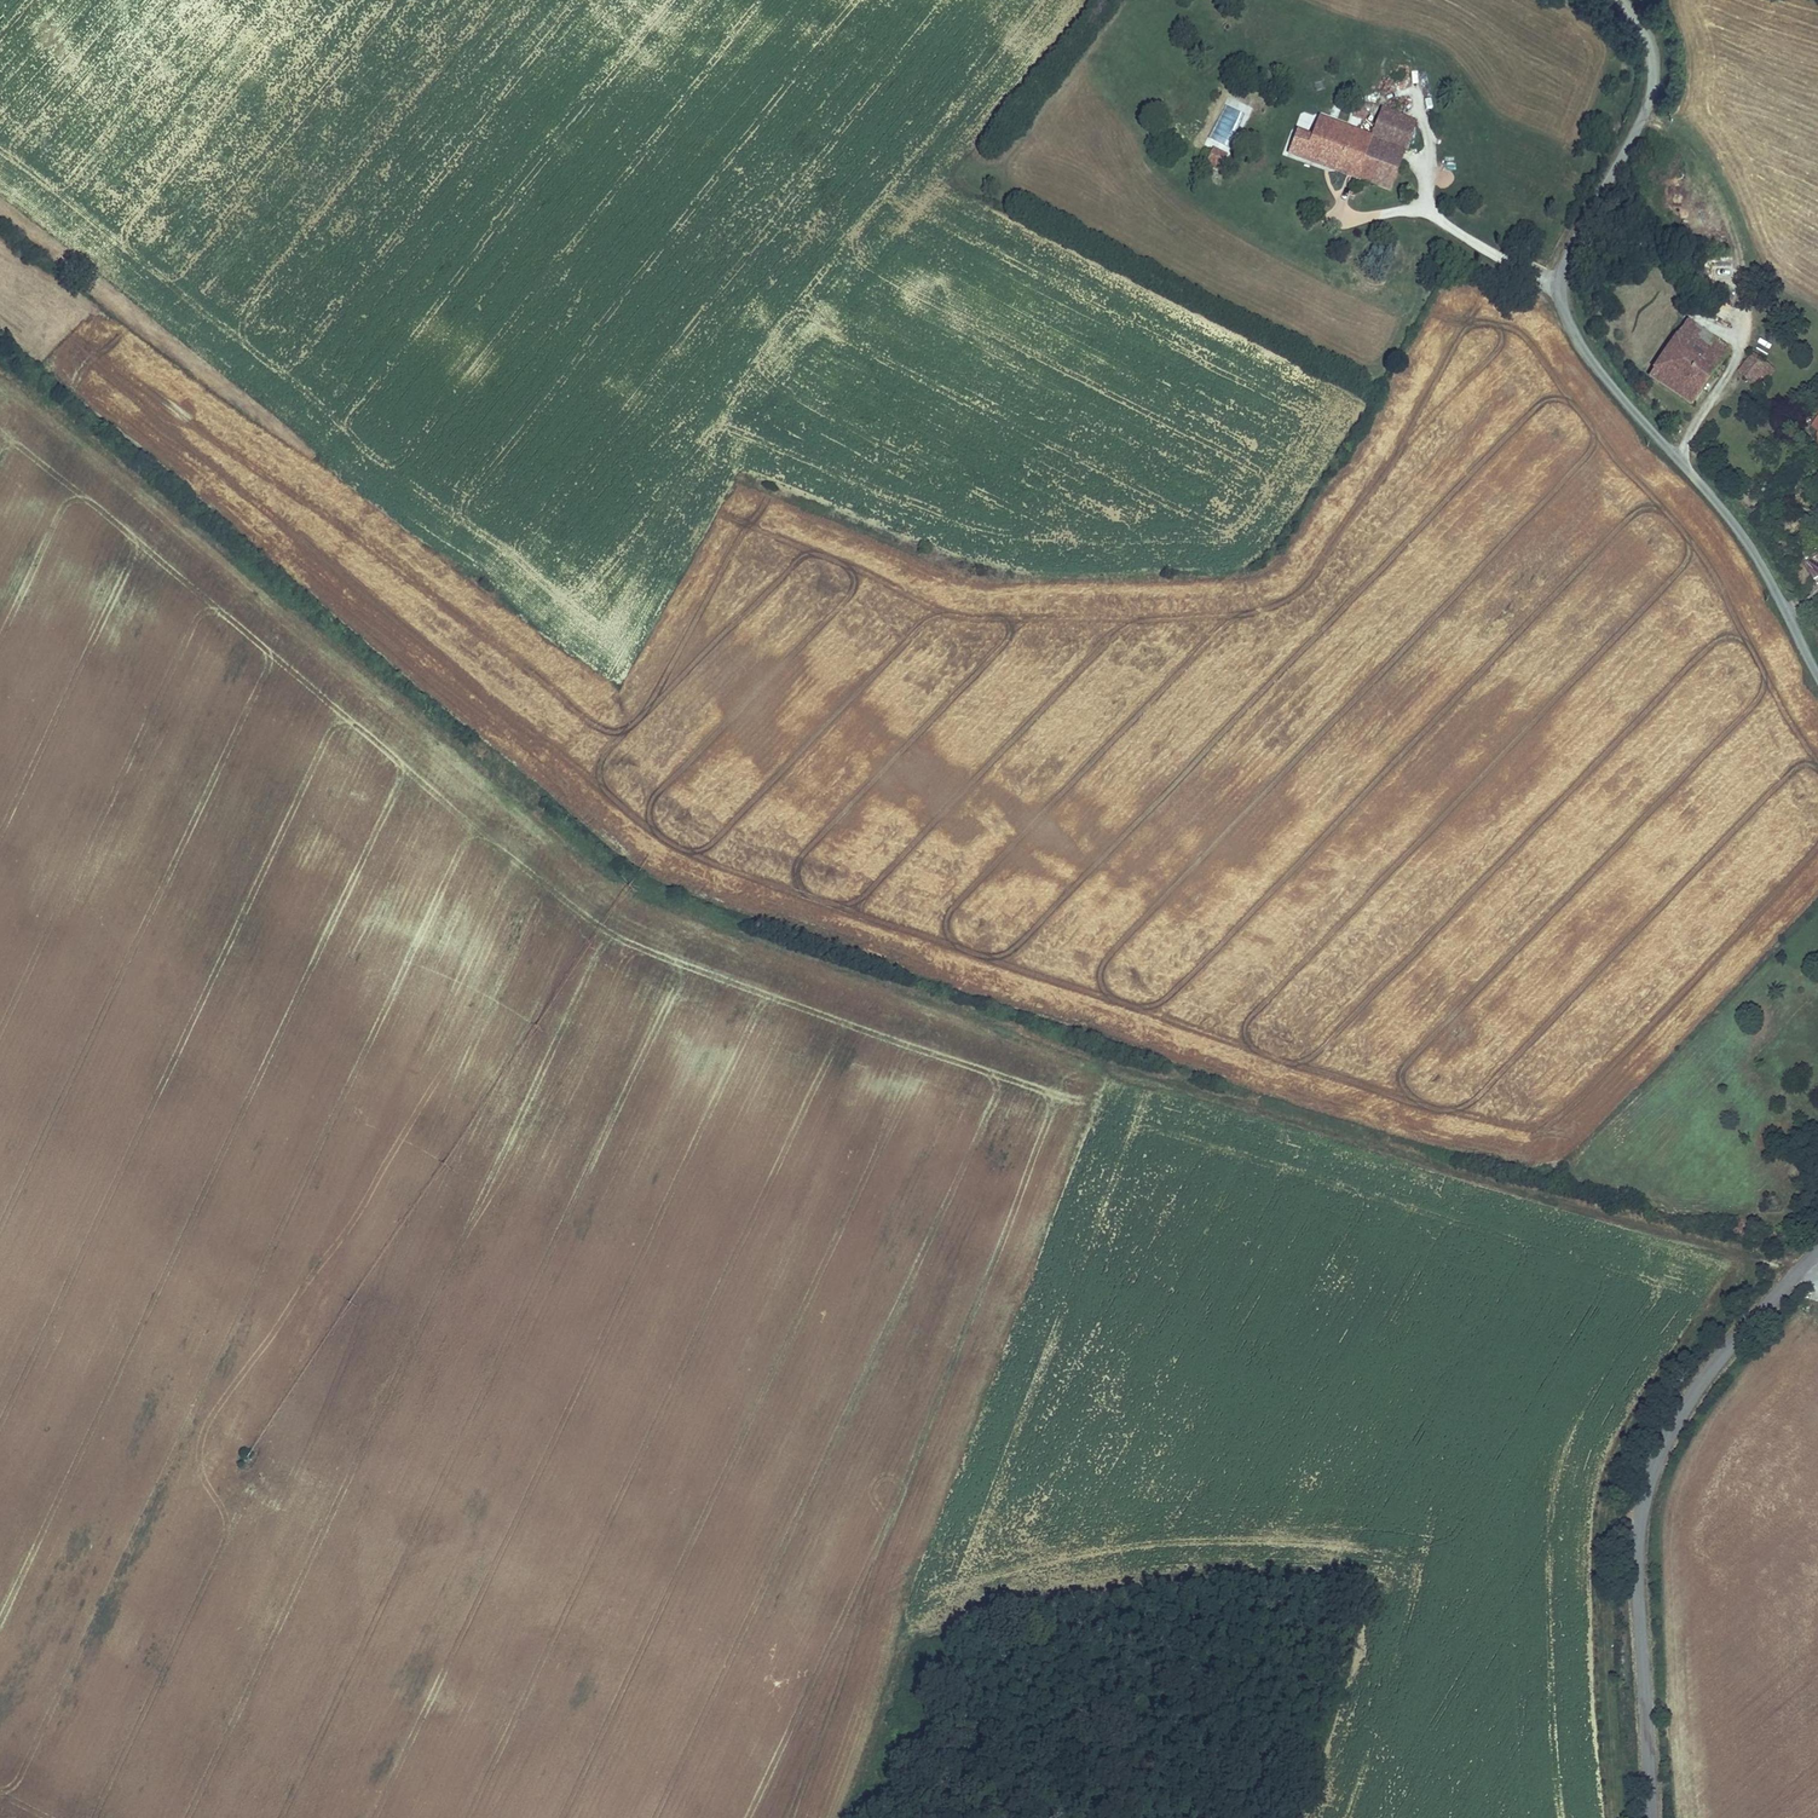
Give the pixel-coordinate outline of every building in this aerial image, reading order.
[(1398,150),(1330,123),(1322,145),(1310,140),(1305,149),(1348,166),(1345,173),(1418,202),(1445,135),(1410,121),(1398,150)] [(1228,154),(1213,148),(1205,165),(1220,172),(1228,154)] [(1303,157),(1345,173),(1348,166),(1305,149),(1303,157)] [(1688,314),(1645,370),(1688,403),(1730,348),(1688,314)] [(1753,350),(1750,354),(1762,365),(1757,371),(1765,378),(1774,368),(1753,350)] [(1762,365),(1750,354),(1739,370),(1756,387),(1765,378),(1757,371),(1762,365)] [(1807,428),(1812,432),(1815,444),(1817,447),(1817,414),(1807,428)] [(1801,540),(1810,559),(1817,554),(1817,531),(1801,540)] [(1817,577),(1817,563),(1814,557),(1803,565),(1815,580),(1817,577)]
